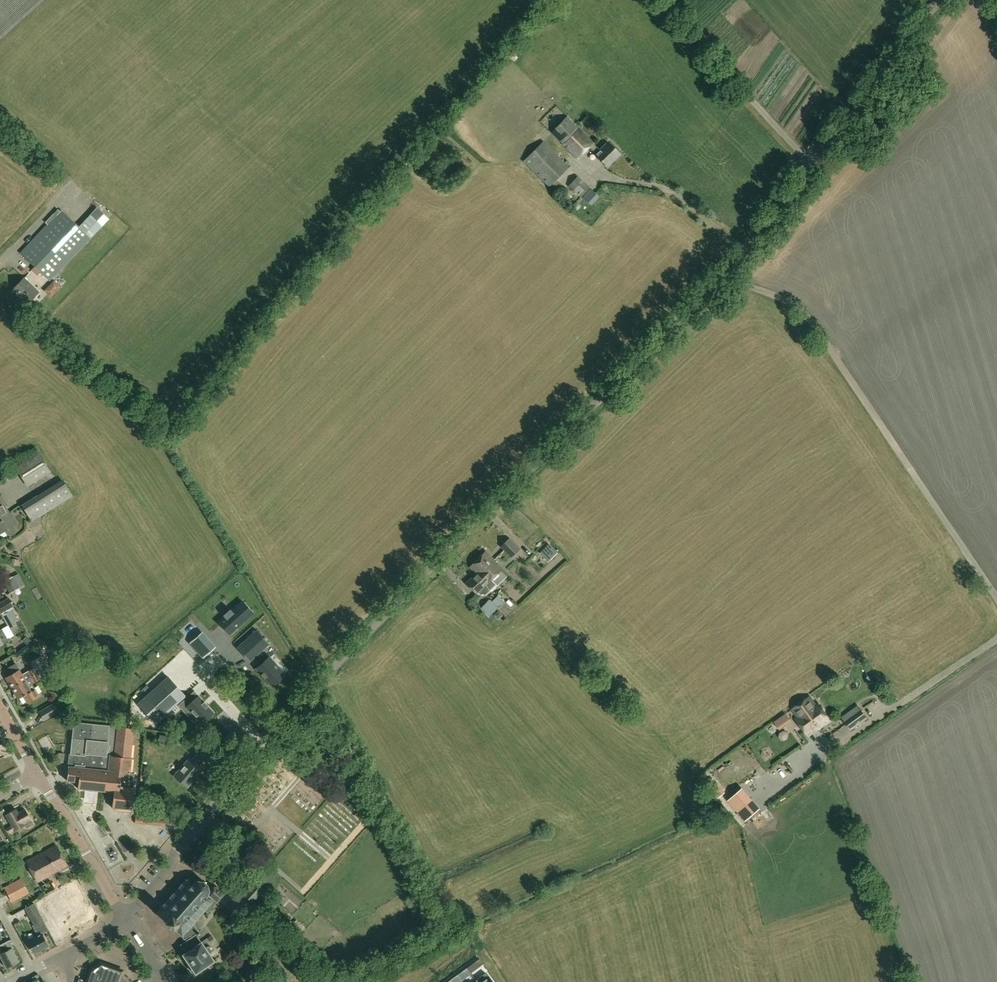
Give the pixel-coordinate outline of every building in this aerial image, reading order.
[(600,151),(567,117),(551,132),(577,159),(589,147),(596,155),(595,155),(607,167),(620,154),(608,143),(600,151)] [(548,187),(568,167),(543,141),(523,161),(548,187)] [(580,198),(588,186),(577,176),(569,187),(580,198)] [(592,206),(599,197),(590,188),(582,196),(592,206)] [(106,216),(110,220),(116,214),(112,210),(106,216)] [(49,281),(90,238),(61,211),(20,254),(49,281)] [(94,235),(105,223),(91,211),(81,223),(94,235)] [(46,288),(53,296),(64,286),(57,278),(46,288)] [(28,304),(39,293),(24,279),(13,290),(28,304)] [(14,468),(26,486),(50,471),(38,453),(14,468)] [(22,508),(31,521),(72,495),(64,482),(22,508)] [(12,518),(0,497),(0,533),(5,530),(8,535),(10,535),(14,533),(15,531),(13,527),(17,524),(13,517),(12,518)] [(511,558),(520,549),(509,538),(500,547),(511,558)] [(531,543),(535,549),(541,545),(537,538),(531,543)] [(489,578),(491,580),(503,568),(485,552),(469,568),(475,574),(475,575),(477,577),(481,573),(480,572),(481,571),(489,579),(489,578)] [(486,585),(491,580),(489,578),(489,579),(481,571),(480,572),(481,573),(477,577),(475,575),(466,584),(476,595),(478,593),(480,595),(485,595),(489,591),(486,585)] [(10,594),(19,588),(13,577),(3,582),(10,594)] [(489,616),(504,601),(498,596),(491,602),(489,599),(480,608),(489,616)] [(14,606),(9,597),(0,602),(0,614),(14,606)] [(246,616),(235,604),(230,608),(228,607),(221,613),(223,615),(217,620),(228,632),(246,616)] [(14,606),(0,614),(1,614),(2,615),(1,616),(7,626),(18,621),(11,608),(14,606)] [(5,627),(10,638),(17,635),(12,624),(5,627)] [(10,639),(9,638),(7,639),(1,629),(0,630),(0,646),(8,641),(10,639)] [(257,630),(238,647),(250,661),(269,643),(257,630)] [(215,647),(202,632),(190,643),(203,657),(215,647)] [(36,674),(52,664),(51,661),(46,664),(41,656),(30,663),(33,668),(36,674)] [(269,657),(256,668),(272,686),(285,675),(269,657)] [(39,696),(31,684),(44,676),(41,671),(52,665),(52,664),(36,674),(30,677),(11,688),(17,699),(23,696),(27,703),(39,696)] [(11,688),(30,677),(36,674),(33,668),(25,672),(25,673),(22,675),(19,669),(5,677),(11,688)] [(168,677),(138,703),(155,723),(185,696),(168,677)] [(213,713),(207,706),(208,705),(204,701),(203,702),(198,696),(193,701),(188,696),(180,703),(186,709),(187,707),(202,723),(213,713)] [(802,702),(820,728),(831,720),(818,702),(816,704),(811,696),(802,702)] [(808,736),(820,728),(802,702),(792,709),(798,716),(796,718),(808,736)] [(44,720),(59,711),(54,703),(39,712),(44,720)] [(851,728),(866,717),(858,708),(844,719),(851,728)] [(786,714),(775,722),(779,728),(790,720),(786,714)] [(133,728),(108,725),(74,721),(71,754),(69,754),(66,781),(78,782),(77,788),(113,792),(112,808),(131,810),(133,788),(127,787),(131,757),(130,757),(133,728)] [(169,734),(169,743),(178,744),(178,734),(169,734)] [(749,763),(759,760),(753,744),(744,748),(749,763)] [(207,760),(212,755),(201,745),(196,751),(197,751),(191,759),(190,758),(174,776),(186,787),(202,769),(198,765),(204,758),(207,760)] [(758,766),(759,775),(767,774),(766,765),(758,766)] [(718,798),(724,793),(712,779),(706,784),(718,798)] [(741,788),(728,800),(746,821),(759,809),(741,788)] [(26,828),(33,824),(24,810),(15,815),(13,811),(5,815),(11,826),(7,828),(9,833),(14,830),(15,831),(24,826),(26,828)] [(170,817),(139,818),(139,827),(170,826),(170,817)] [(27,861),(38,881),(67,865),(55,846),(27,861)] [(162,918),(180,934),(179,935),(181,936),(182,935),(193,924),(204,910),(207,913),(224,894),(213,884),(209,890),(207,885),(203,881),(198,880),(193,883),(190,880),(190,879),(189,878),(189,879),(186,880),(186,879),(185,879),(185,880),(181,885),(180,883),(179,884),(180,885),(177,889),(176,889),(175,890),(176,891),(172,895),(171,893),(170,894),(171,895),(167,900),(166,899),(166,900),(167,901),(163,905),(162,904),(161,905),(162,906),(157,912),(156,911),(155,912),(156,913),(155,914),(156,915),(157,913),(162,917),(162,918)] [(5,888),(12,901),(28,893),(21,879),(5,888)] [(98,921),(90,905),(85,894),(84,895),(77,881),(58,891),(70,915),(66,918),(64,913),(50,921),(60,940),(84,927),(85,928),(98,921)] [(34,903),(40,914),(54,907),(48,895),(34,903)] [(48,930),(43,920),(40,914),(34,903),(25,908),(33,925),(32,925),(37,935),(28,940),(34,953),(47,946),(41,934),(48,930)] [(200,934),(197,930),(194,925),(193,924),(182,935),(184,937),(186,940),(180,944),(185,952),(182,954),(189,964),(188,967),(191,971),(194,971),(195,973),(213,960),(209,953),(212,951),(208,946),(205,948),(197,937),(200,934)] [(0,945),(0,955),(6,967),(18,961),(11,948),(13,948),(9,941),(0,945)] [(235,942),(226,948),(235,962),(244,956),(235,942)] [(119,977),(121,971),(101,963),(90,970),(86,981),(124,981),(119,977)] [(476,980),(478,981),(492,981),(485,972),(476,980)]
